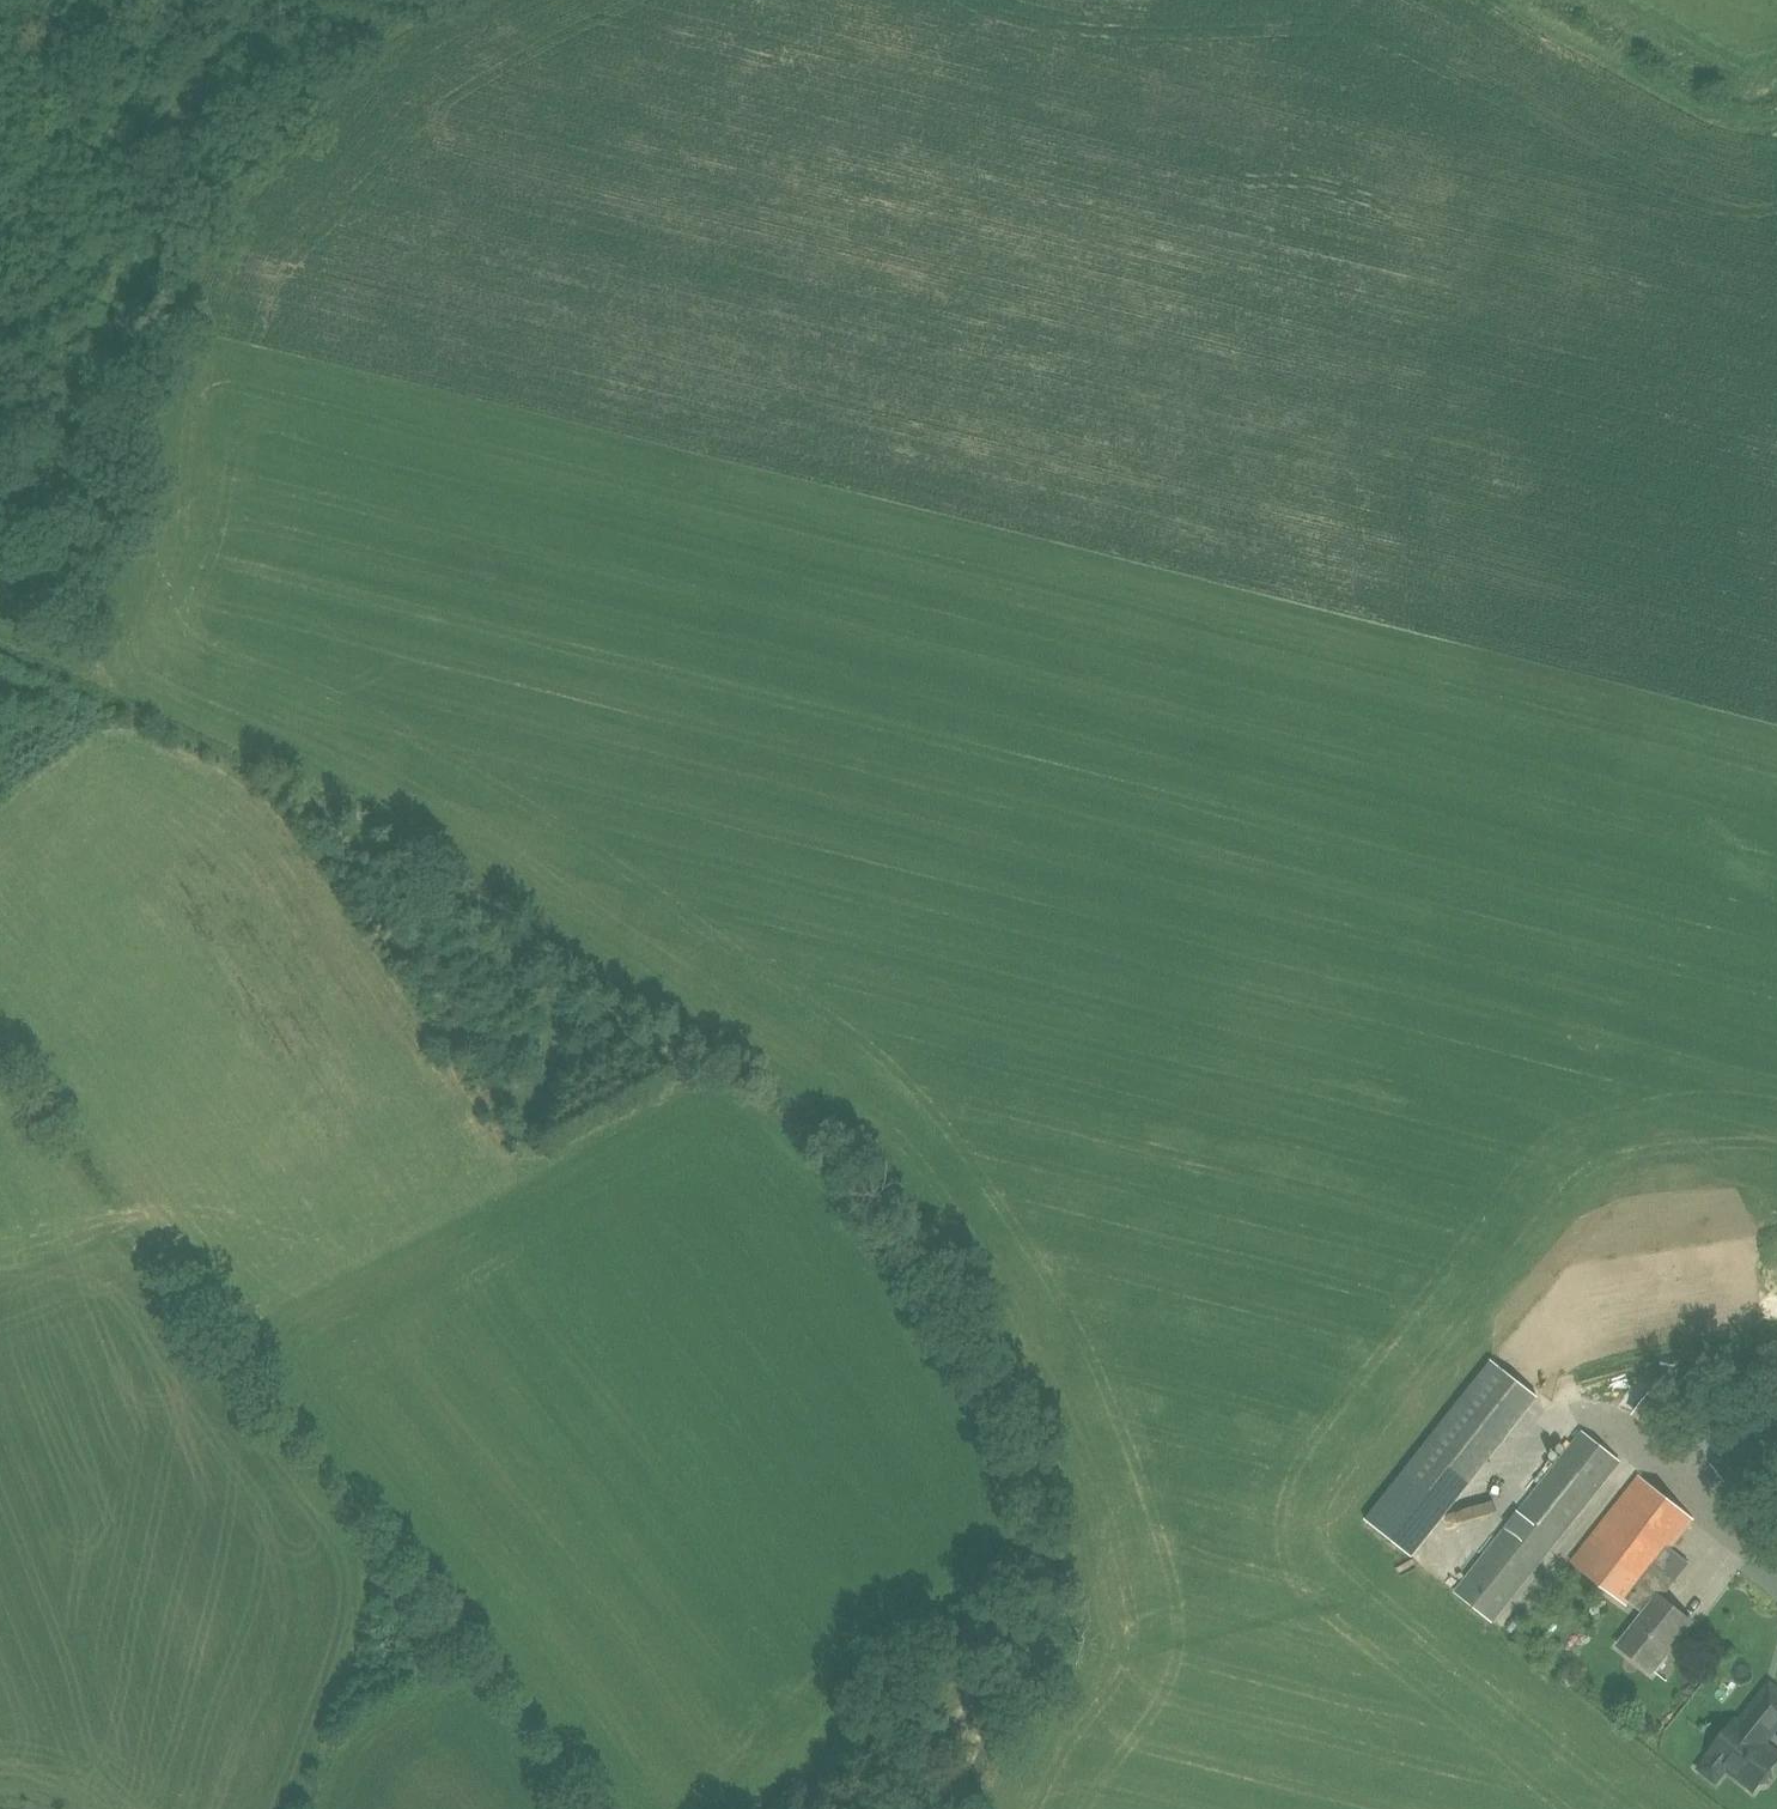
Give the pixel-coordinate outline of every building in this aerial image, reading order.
[(1679,1414),(1703,1382),(1688,1371),(1678,1385),(1665,1375),(1637,1413),(1665,1434),(1679,1414)] [(1492,1622),(1617,1462),(1580,1433),(1455,1593),(1492,1622)] [(1446,1511),(1401,1475),(1364,1522),(1409,1558),(1446,1511)] [(1651,1672),(1690,1622),(1660,1598),(1670,1586),(1651,1571),(1691,1520),(1637,1477),(1571,1562),(1625,1604),(1628,1601),(1644,1614),(1618,1646),(1651,1672)] [(1711,1778),(1713,1779),(1723,1766),(1753,1789),(1757,1784),(1764,1783),(1771,1773),(1770,1767),(1776,1758),(1776,1753),(1763,1742),(1776,1725),(1776,1690),(1769,1684),(1738,1723),(1734,1720),(1697,1767),(1711,1778)]
